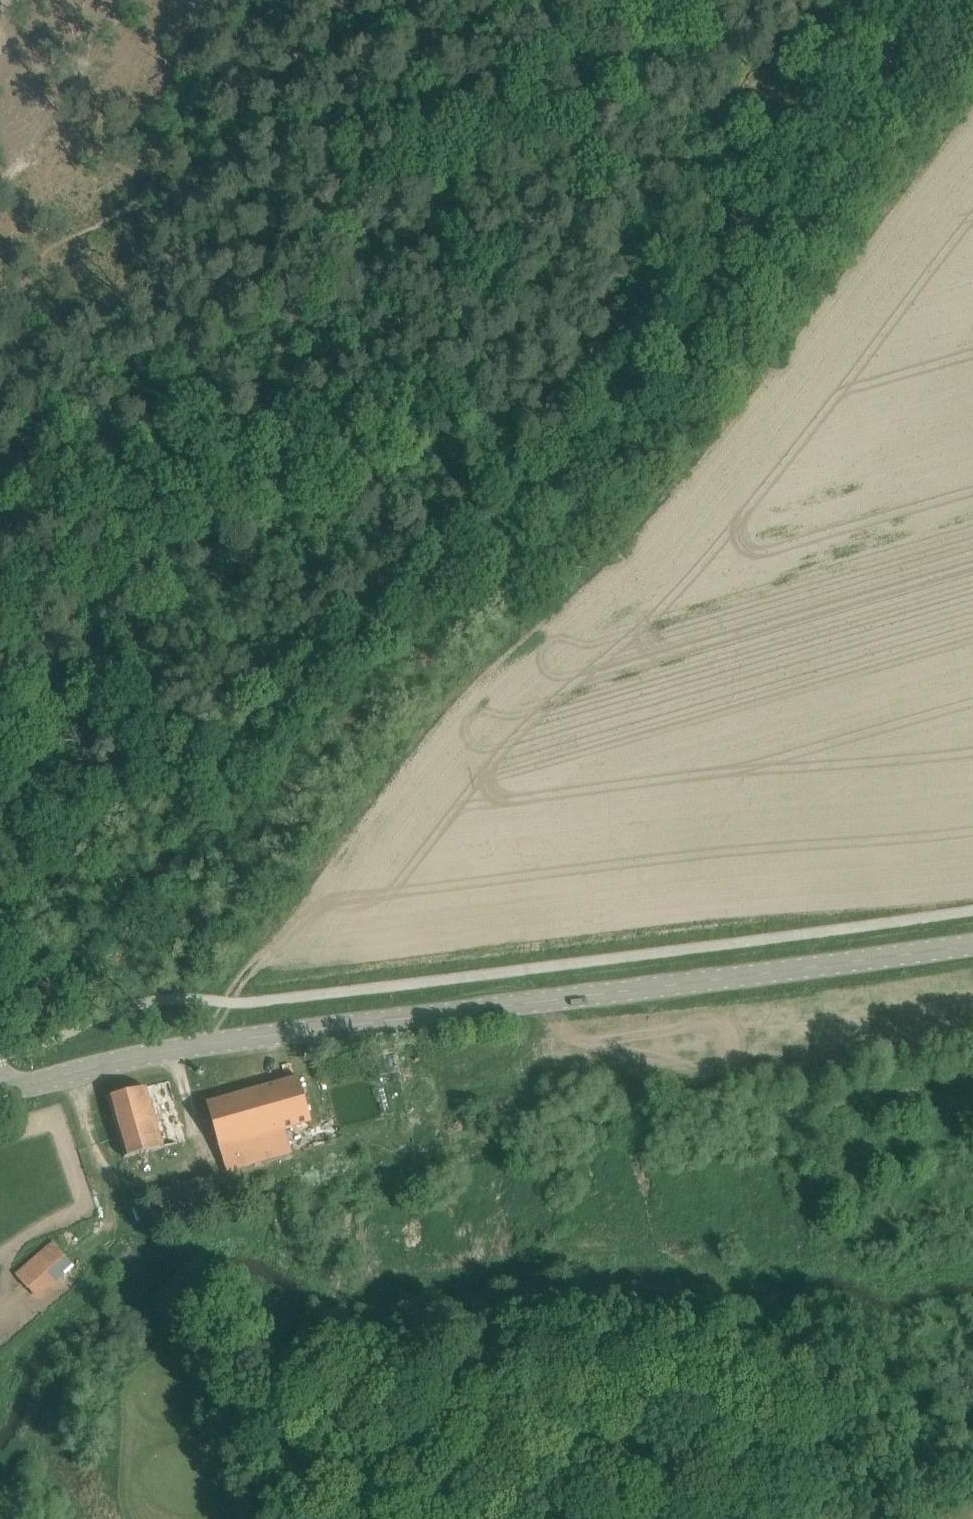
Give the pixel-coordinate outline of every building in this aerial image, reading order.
[(285,1127),(312,1120),(300,1077),(208,1102),(227,1170),(292,1151),(285,1127)] [(186,1142),(170,1081),(108,1097),(124,1158),(186,1142)] [(24,1286),(64,1255),(52,1240),(13,1272),(24,1286)]
